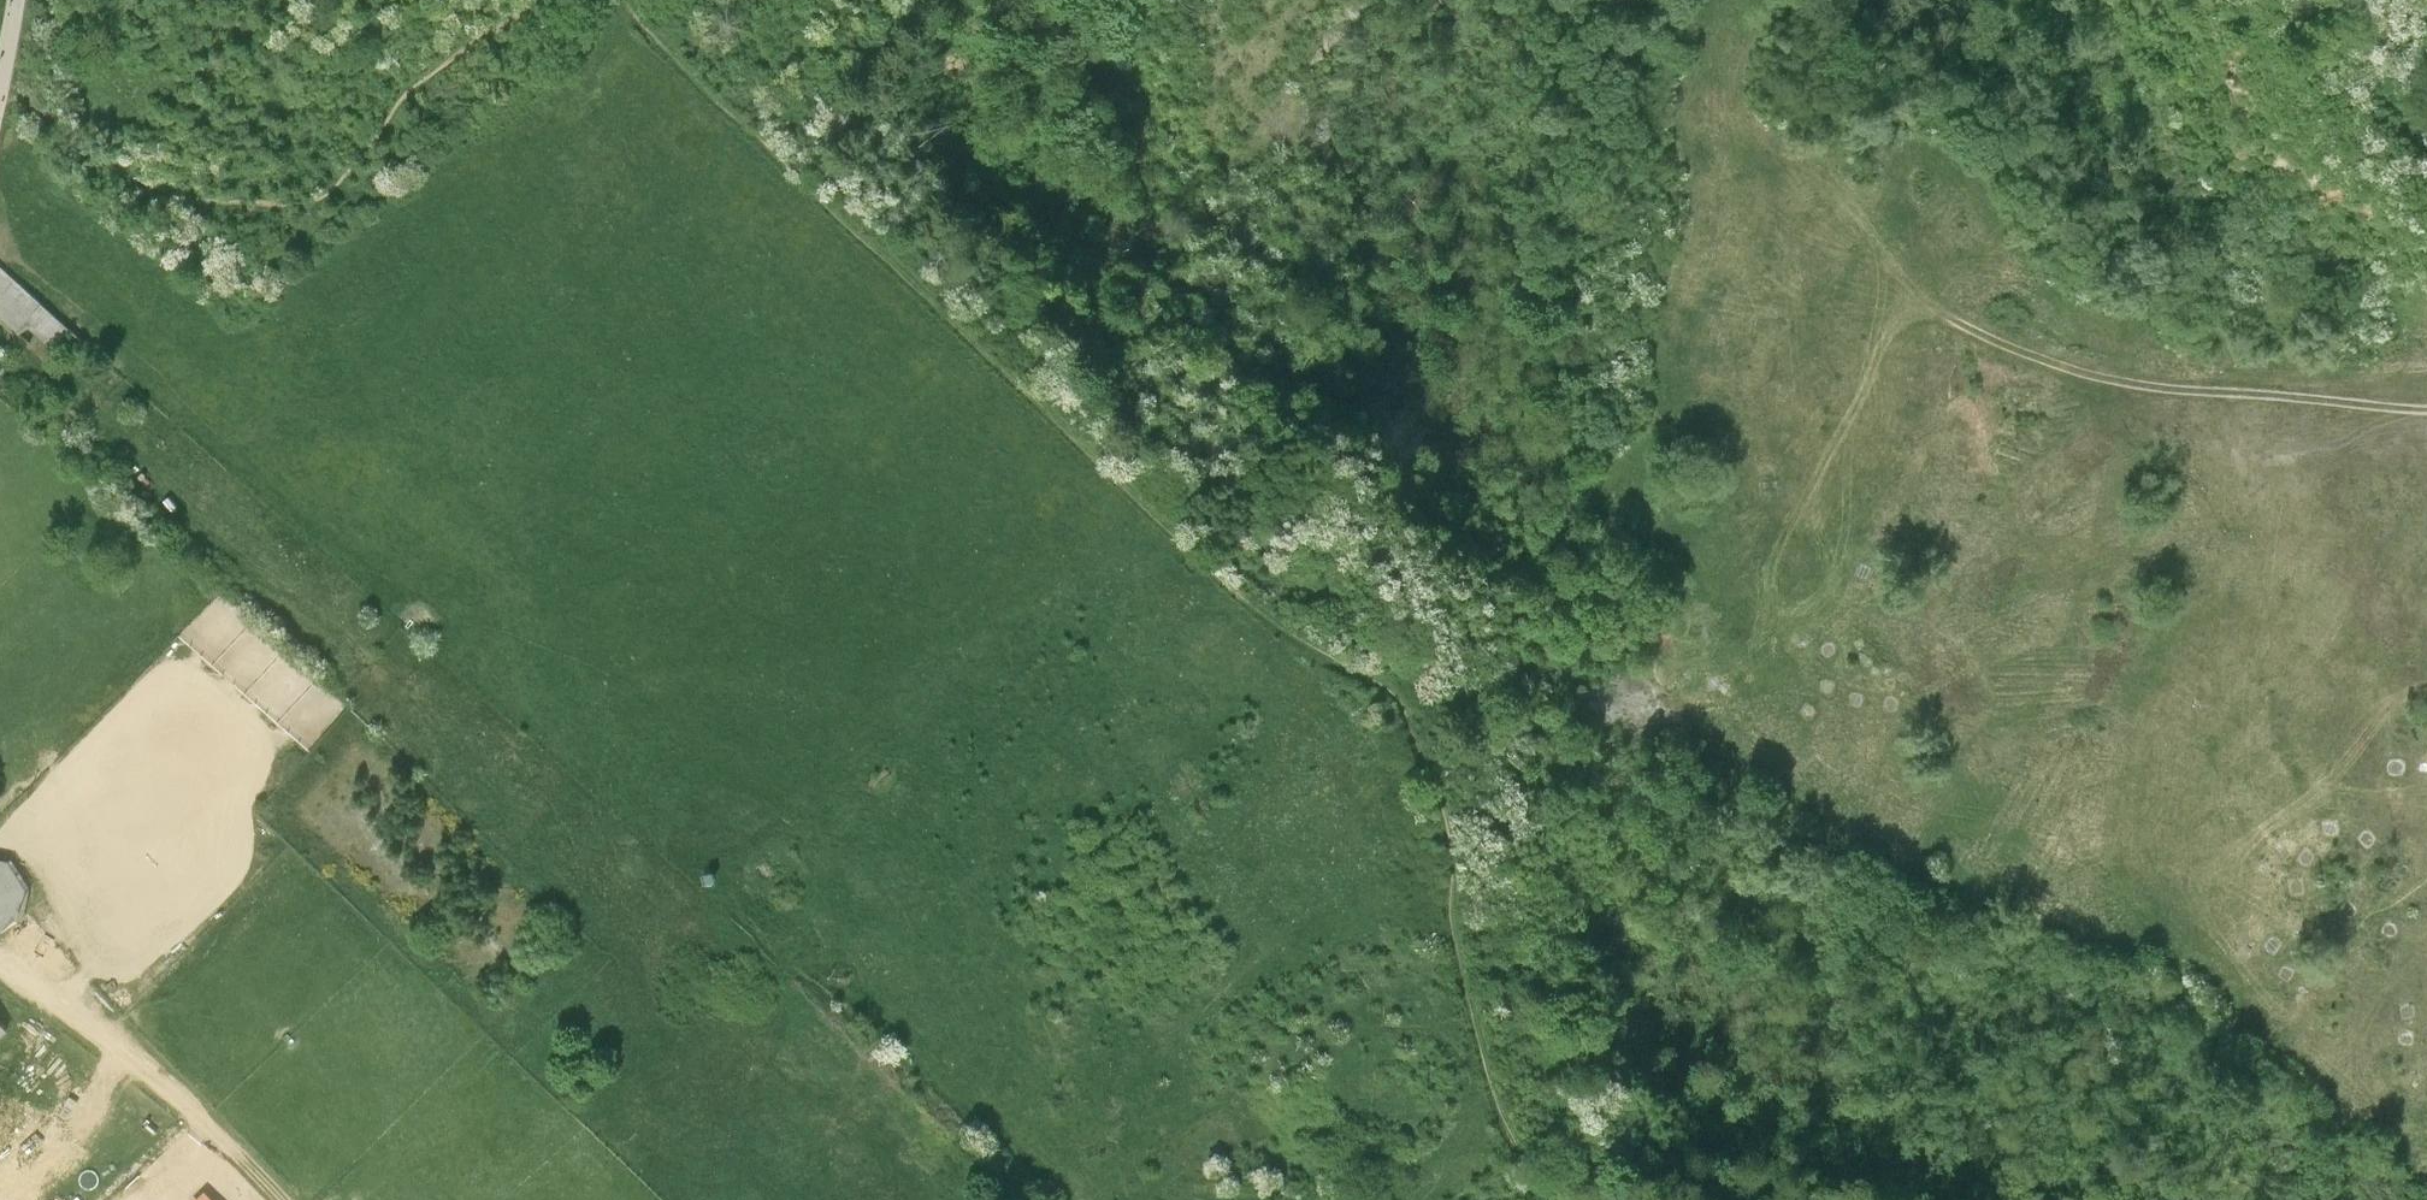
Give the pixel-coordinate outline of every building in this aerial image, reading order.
[(21,329),(47,301),(2,260),(0,262),(0,310),(21,329)] [(27,888),(9,860),(0,858),(0,933),(22,919),(27,888)]
